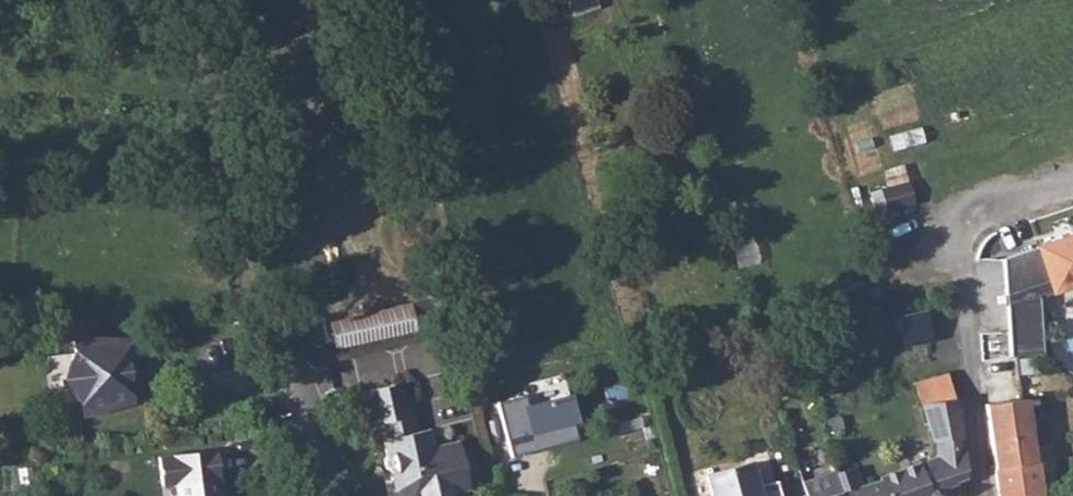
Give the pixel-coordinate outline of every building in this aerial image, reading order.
[(879,212),(916,201),(910,179),(873,190),(879,212)] [(1001,258),(1003,294),(1047,280),(1051,290),(1072,282),(1072,234),(1001,258)] [(412,302),(329,323),(336,351),(419,330),(412,302)] [(63,366),(62,374),(63,384),(67,391),(74,398),(77,402),(79,414),(130,399),(121,339),(70,338),(71,351),(65,357),(63,366)] [(393,383),(362,389),(369,424),(379,421),(414,414),(409,393),(393,383)] [(580,419),(573,391),(525,403),(522,404),(529,432),(570,422),(580,419)] [(522,404),(525,403),(522,395),(496,401),(510,455),(575,438),(570,422),(529,432),(522,404)] [(840,492),(841,495),(945,495),(950,494),(945,481),(953,478),(953,472),(957,472),(959,480),(964,479),(961,448),(958,449),(957,434),(960,434),(959,397),(949,398),(919,400),(922,435),(925,436),(927,460),(881,475),(881,478),(840,492)] [(991,403),(984,405),(993,467),(1034,461),(1027,421),(1024,398),(991,403)] [(417,430),(382,438),(386,454),(383,458),(385,466),(390,469),(394,489),(405,495),(422,495),(425,490),(442,487),(450,491),(469,487),(466,477),(477,475),(471,447),(460,450),(458,440),(434,445),(433,439),(417,430)] [(158,456),(162,485),(175,483),(177,495),(221,495),(215,448),(158,456)] [(778,478),(758,483),(751,459),(708,471),(715,495),(783,495),(778,478)] [(993,467),(997,495),(1022,495),(1040,493),(1034,461),(993,467)] [(805,495),(841,495),(840,492),(835,472),(801,484),(805,495)]
